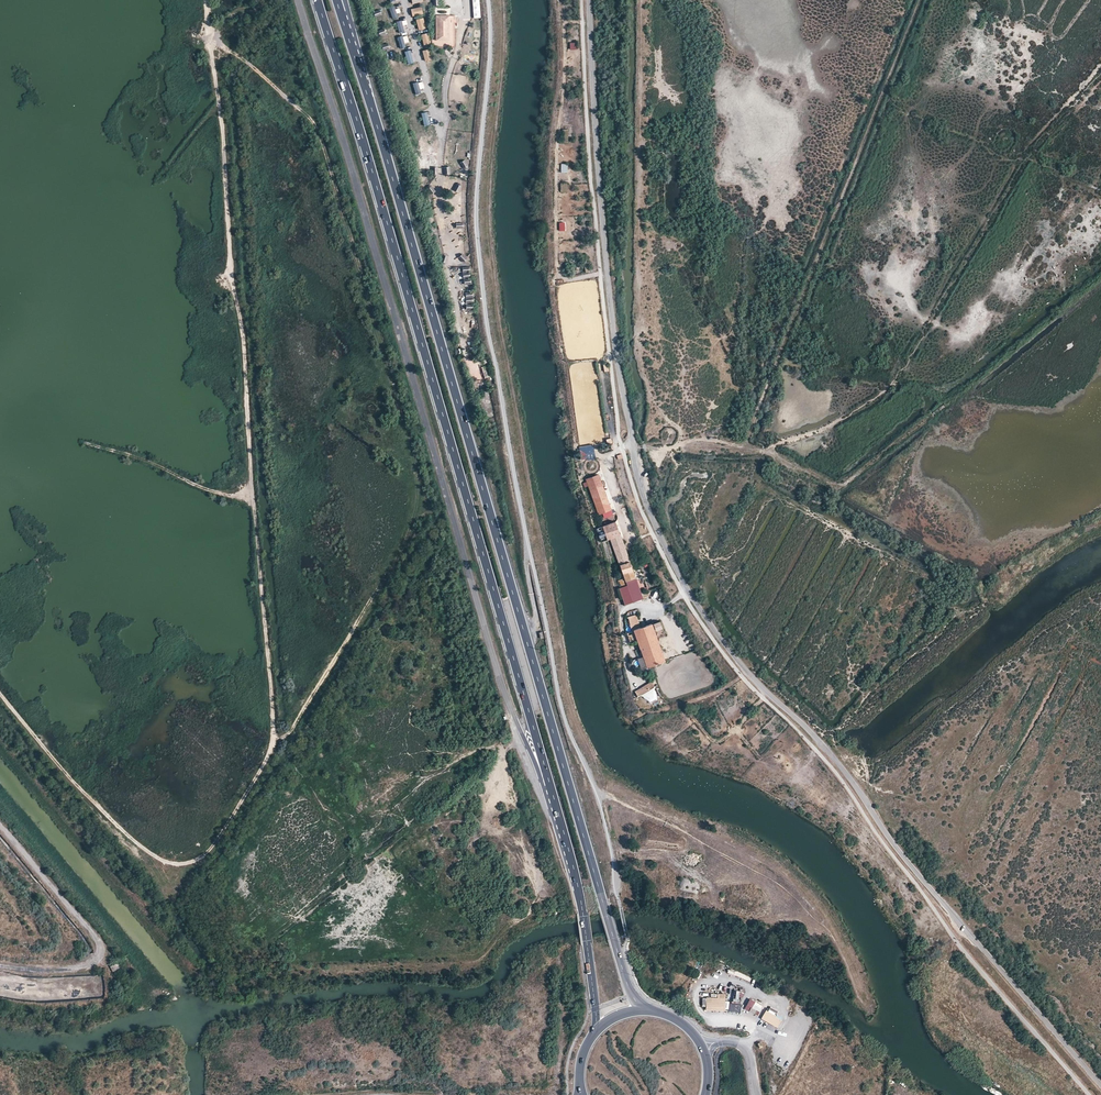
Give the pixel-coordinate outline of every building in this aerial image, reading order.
[(392,19),(398,18),(397,14),(401,13),(399,6),(390,8),(392,19)] [(436,41),(449,41),(449,17),(436,17),(436,41)] [(416,20),(419,30),(426,29),(424,18),(416,20)] [(403,25),(407,24),(406,20),(397,22),(399,33),(405,32),(403,25)] [(422,35),(424,45),(431,43),(429,33),(422,35)] [(397,38),(401,49),(406,48),(405,43),(409,42),(407,35),(397,38)] [(425,62),(433,60),(430,49),(423,51),(425,62)] [(415,63),(411,50),(405,52),(408,64),(415,63)] [(389,65),(391,72),(398,70),(395,62),(389,65)] [(421,89),(425,88),(423,81),(413,84),(416,95),(422,93),(421,89)] [(428,112),(422,113),(425,126),(431,125),(428,112)] [(468,248),(460,249),(462,260),(469,259),(468,248)] [(594,445),(579,447),(582,461),(596,459),(594,445)] [(589,465),(585,465),(586,472),(597,471),(596,460),(589,461),(589,465)] [(599,474),(586,479),(587,480),(599,514),(612,510),(599,474)] [(618,559),(628,555),(617,522),(603,527),(607,541),(612,540),(618,559)] [(603,527),(597,529),(601,541),(607,539),(603,527)] [(626,581),(636,578),(628,555),(618,559),(625,578),(620,580),(622,587),(628,585),(626,581)] [(642,654),(647,668),(671,659),(669,653),(663,655),(652,624),(641,627),(639,622),(633,624),(634,629),(633,630),(640,648),(636,650),(637,655),(642,654)] [(639,699),(655,691),(651,683),(635,691),(639,699)] [(119,963),(111,966),(110,966),(112,971),(121,967),(119,963)] [(718,998),(707,998),(707,1011),(726,1011),(726,994),(718,994),(718,998)] [(750,999),(744,1009),(749,1011),(755,1001),(750,999)] [(751,1013),(759,1016),(763,1005),(754,1002),(751,1013)] [(782,1020),(766,1011),(762,1019),(778,1028),(782,1020)] [(840,1036),(840,1035),(834,1031),(831,1036),(836,1040),(840,1036)]
